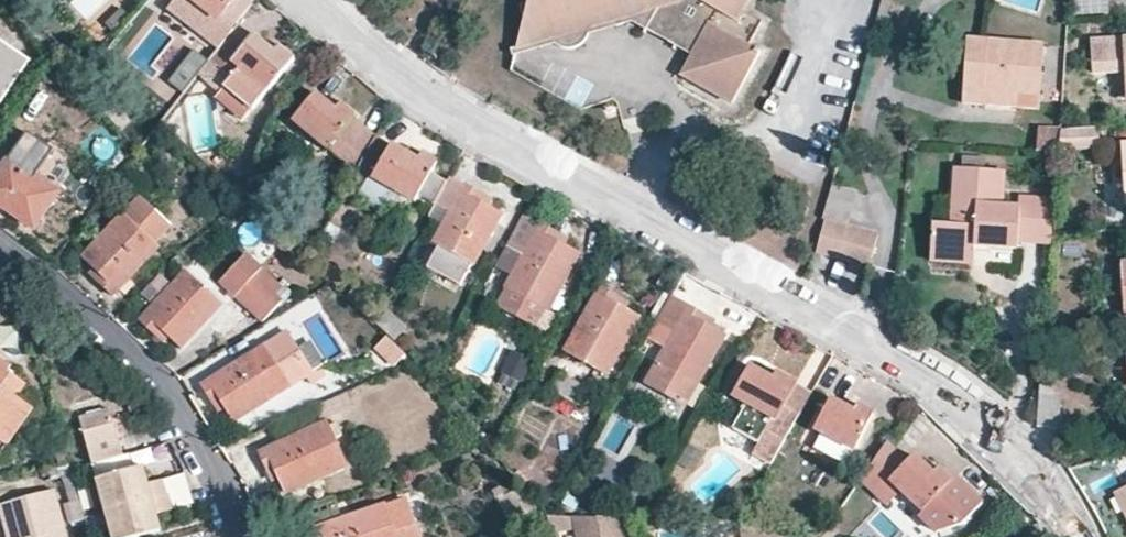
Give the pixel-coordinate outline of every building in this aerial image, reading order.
[(252,0),(173,0),(167,8),(219,48),(233,30),(231,29),(253,1),(252,0)] [(515,47),(550,38),(552,43),(556,48),(563,51),(572,51),(575,50),(578,48),(582,46),(585,40),(588,34),(588,28),(613,19),(615,26),(623,24),(623,17),(647,11),(698,40),(690,54),(680,74),(730,103),(759,53),(747,45),(760,22),(741,11),(747,0),(528,0),(518,4),(520,12),(524,13),(515,47)] [(1074,14),(1105,13),(1104,0),(1073,0),(1074,14)] [(891,10),(878,7),(873,24),(886,27),(891,10)] [(690,54),(698,40),(647,11),(623,17),(623,24),(632,22),(690,54)] [(615,26),(613,19),(588,28),(588,34),(615,26)] [(241,27),(211,62),(230,79),(224,86),(251,109),(293,60),(279,48),(273,54),(264,46),(241,27)] [(515,47),(513,55),(552,43),(550,38),(515,47)] [(270,40),(264,46),(273,54),(279,48),(270,40)] [(983,105),(985,91),(1015,94),(1038,94),(1041,47),(965,40),(960,103),(983,105)] [(1125,70),(1125,83),(1125,40),(1090,42),(1092,71),(1125,70)] [(2,101),(28,63),(0,42),(0,100),(2,101)] [(168,82),(184,94),(209,61),(193,49),(168,82)] [(569,97),(583,103),(591,84),(577,78),(569,97)] [(224,86),(214,98),(240,121),(251,109),(224,86)] [(985,91),(983,105),(1015,106),(1015,94),(985,91)] [(293,122),(327,149),(328,147),(356,171),(357,170),(375,135),(354,118),(354,115),(340,105),(335,110),(326,104),(314,95),(293,122)] [(332,98),(326,104),(335,110),(340,105),(332,98)] [(1095,126),(1058,128),(1057,143),(1056,150),(1096,148),(1095,126)] [(421,154),(416,160),(406,154),(375,135),(357,170),(374,180),(410,199),(414,201),(418,195),(434,205),(447,178),(432,171),(436,163),(421,154)] [(1036,141),(1035,151),(1056,153),(1056,150),(1057,143),(1036,141)] [(410,147),(406,154),(416,160),(421,154),(410,147)] [(1,202),(0,204),(0,206),(32,228),(56,193),(9,159),(0,172),(0,202),(1,202)] [(1019,200),(1018,210),(1002,209),(1003,172),(958,169),(953,225),(933,224),(931,253),(976,256),(976,249),(992,250),(1013,252),(1014,244),(1049,247),(1050,233),(1052,203),(1019,200)] [(434,205),(450,211),(434,243),(439,246),(428,268),(461,285),(473,263),(475,264),(501,213),(490,206),(479,201),(482,193),(449,176),(447,178),(434,205)] [(374,180),(368,190),(404,210),(410,199),(374,180)] [(482,193),(479,201),(490,206),(493,199),(482,193)] [(826,197),(822,215),(847,222),(852,204),(826,197)] [(170,226),(140,198),(123,216),(83,258),(93,266),(88,272),(110,293),(156,246),(153,244),(170,226)] [(545,309),(547,310),(578,253),(562,245),(552,240),(555,233),(523,215),(510,241),(527,250),(523,258),(507,289),(508,289),(498,307),(536,326),(545,309)] [(824,220),(815,251),(867,266),(877,235),(824,220)] [(555,233),(552,240),(562,245),(566,237),(555,233)] [(523,258),(527,250),(510,241),(506,248),(523,258)] [(931,253),(930,262),(975,265),(976,256),(931,253)] [(218,304),(185,274),(141,321),(163,342),(168,336),(179,346),(218,304)] [(262,322),(279,303),(252,277),(234,295),(262,322)] [(616,297),(600,288),(566,350),(606,373),(637,317),(622,308),(612,302),(616,297)] [(658,321),(676,332),(647,383),(685,404),(728,328),(671,296),(658,321)] [(616,297),(612,302),(622,308),(625,302),(616,297)] [(388,312),(377,325),(392,340),(404,327),(388,312)] [(311,372),(286,333),(202,385),(212,401),(219,397),(226,407),(234,421),(311,372)] [(386,336),(375,347),(393,365),(404,353),(392,340),(386,336)] [(518,388),(531,357),(512,349),(499,380),(518,388)] [(15,398),(24,386),(7,373),(10,367),(0,360),(0,454),(31,409),(15,398)] [(795,383),(777,373),(773,379),(766,375),(751,366),(733,396),(745,404),(731,427),(757,442),(771,419),(774,420),(795,383)] [(770,368),(766,375),(773,379),(777,373),(770,368)] [(1039,382),(1037,403),(1036,427),(1055,427),(1057,396),(1052,396),(1052,383),(1039,382)] [(219,397),(212,401),(218,411),(226,407),(219,397)] [(830,398),(814,427),(853,450),(874,414),(859,405),(854,413),(844,407),(830,398)] [(849,399),(844,407),(854,413),(859,405),(849,399)] [(770,464),(797,417),(781,407),(774,420),(771,419),(757,442),(750,455),(770,464)] [(104,411),(78,417),(89,463),(113,456),(117,455),(104,411)] [(327,425),(326,422),(258,453),(266,470),(274,466),(279,477),(286,491),(345,466),(333,438),(340,435),(334,422),(327,425)] [(117,473),(129,469),(124,454),(117,455),(113,456),(117,473)] [(982,504),(955,478),(951,482),(938,470),(932,475),(925,468),(913,455),(890,480),(922,512),(919,516),(936,533),(963,524),(982,504)] [(932,475),(938,470),(930,462),(925,468),(932,475)] [(95,480),(103,511),(167,493),(162,479),(146,483),(141,466),(129,469),(117,473),(95,480)] [(274,466),(266,470),(271,481),(279,477),(274,466)] [(495,497),(498,496),(509,524),(534,515),(524,487),(504,495),(501,486),(492,490),(495,497)] [(4,536),(66,536),(53,487),(0,501),(0,520),(4,536)] [(1113,493),(1125,520),(1125,497),(1122,489),(1113,493)] [(167,493),(103,511),(110,536),(127,536),(141,533),(154,530),(159,528),(155,514),(171,509),(167,493)] [(595,505),(585,499),(582,503),(567,494),(560,507),(576,516),(596,516),(595,505)] [(405,500),(385,507),(383,504),(313,528),(316,536),(417,536),(405,500)] [(620,519),(576,519),(578,536),(622,536),(620,519)]
